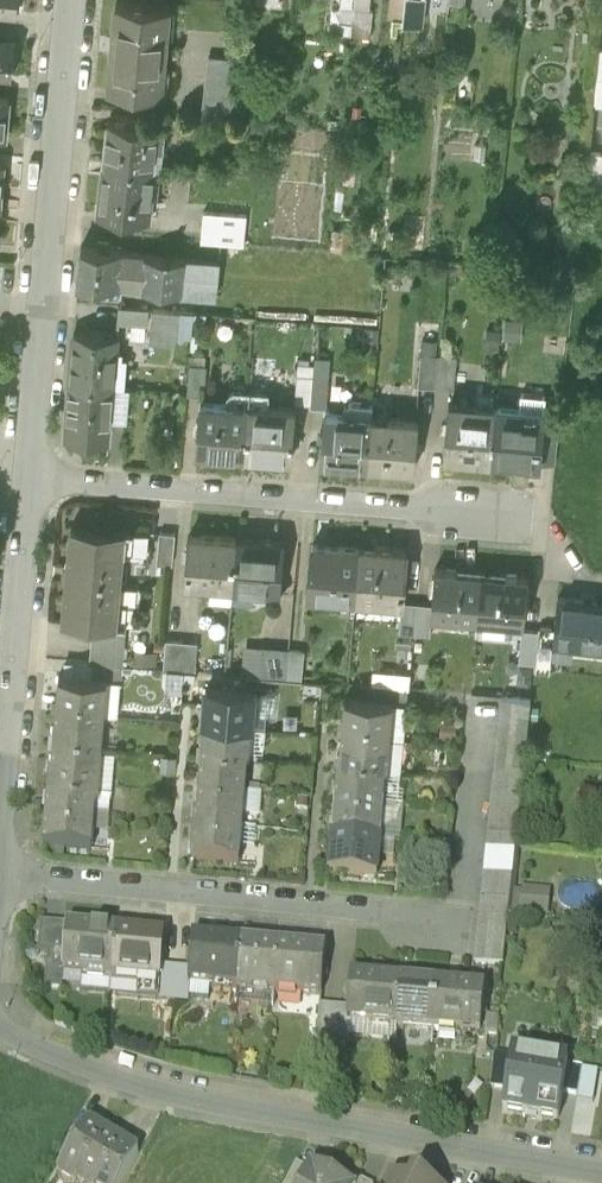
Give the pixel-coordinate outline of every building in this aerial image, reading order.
[(17,10),(17,0),(0,0),(0,9),(17,10)] [(339,10),(367,12),(368,0),(340,0),(339,10)] [(403,24),(421,26),(423,0),(405,0),(403,24)] [(169,7),(117,3),(109,89),(161,94),(169,7)] [(10,74),(13,38),(0,37),(0,73),(10,74)] [(599,49),(593,106),(601,107),(601,50),(599,49)] [(233,58),(209,55),(202,117),(227,119),(233,58)] [(0,98),(0,135),(7,136),(10,99),(0,98)] [(106,120),(101,160),(152,166),(154,146),(162,147),(164,126),(137,123),(138,117),(126,116),(125,122),(106,120)] [(587,153),(584,182),(601,183),(601,155),(587,153)] [(155,166),(152,166),(101,160),(95,213),(149,219),(155,166)] [(246,215),(202,211),(199,239),(243,244),(246,215)] [(81,243),(77,279),(139,285),(142,252),(120,250),(121,247),(106,246),(106,239),(90,237),(90,244),(81,243)] [(139,285),(179,290),(182,256),(142,252),(139,285)] [(216,261),(182,256),(179,290),(212,293),(216,261)] [(145,321),(146,304),(117,302),(115,319),(145,321)] [(149,305),(146,338),(174,341),(175,331),(189,332),(192,309),(149,305)] [(520,339),(521,318),(503,317),(502,338),(520,339)] [(73,330),(69,378),(123,383),(125,354),(120,350),(114,350),(115,333),(73,330)] [(422,339),(421,353),(438,354),(439,341),(422,339)] [(457,356),(438,354),(421,353),(418,385),(454,388),(457,356)] [(295,401),(309,403),(311,378),(311,375),(297,374),(295,401)] [(126,383),(123,383),(69,378),(64,434),(85,436),(85,434),(107,436),(108,417),(123,418),(126,383)] [(327,379),(311,378),(309,403),(309,406),(324,407),(327,379)] [(194,447),(242,451),(247,389),(231,388),(227,391),(224,394),(223,402),(199,399),(194,447)] [(267,392),(247,389),(242,451),(289,455),(294,408),(266,406),(267,392)] [(319,458),(366,463),(370,418),(371,403),(350,401),(344,405),(343,415),(324,414),(319,458)] [(443,455),(492,459),(496,406),(475,405),(475,410),(447,408),(443,455)] [(526,409),(496,406),(492,459),(508,460),(513,465),(512,473),(515,476),(525,477),(530,473),(530,461),(539,462),(540,460),(543,418),(525,417),(526,409)] [(419,422),(370,418),(366,463),(415,467),(419,422)] [(559,419),(543,418),(540,460),(556,462),(559,419)] [(125,623),(125,621),(116,620),(117,601),(134,602),(136,583),(119,582),(122,548),(138,550),(140,529),(134,529),(134,526),(71,521),(63,617),(94,620),(125,623)] [(173,531),(159,530),(157,558),(170,560),(173,531)] [(186,581),(230,584),(235,536),(201,533),(200,535),(189,534),(186,581)] [(284,540),(235,536),(230,584),(229,599),(251,600),(252,586),(280,589),(284,540)] [(307,593),(355,598),(359,548),(311,544),(307,593)] [(408,553),(359,548),(355,598),(402,602),(404,602),(408,553)] [(450,617),(478,620),(482,575),(459,573),(459,570),(435,568),(432,605),(431,614),(433,614),(450,616),(450,617)] [(504,576),(482,575),(478,620),(505,622),(506,620),(524,622),(528,576),(505,574),(504,576)] [(574,646),(601,649),(601,602),(557,597),(554,629),(552,644),(554,644),(552,658),(572,660),(574,646)] [(402,602),(399,634),(410,635),(430,637),(433,614),(431,614),(432,605),(404,602),(402,602)] [(122,663),(125,623),(94,620),(90,660),(122,663)] [(537,627),(537,631),(533,664),(533,671),(551,673),(552,658),(554,644),(552,644),(554,629),(537,627)] [(519,663),(533,664),(537,631),(521,629),(519,663)] [(409,648),(410,635),(399,634),(397,634),(396,647),(409,648)] [(194,669),(196,641),(164,639),(162,666),(194,669)] [(302,678),(305,650),(245,644),(242,673),(302,678)] [(58,673),(55,708),(103,711),(106,677),(58,673)] [(206,685),(203,721),(251,725),(254,689),(206,685)] [(530,698),(501,695),(474,963),(503,966),(530,698)] [(344,697),(341,733),(389,737),(392,701),(344,697)] [(55,708),(53,743),(100,747),(103,711),(55,708)] [(203,721),(200,756),(248,760),(251,725),(203,721)] [(341,733),(338,768),(386,772),(389,737),(341,733)] [(53,743),(50,778),(97,782),(100,747),(53,743)] [(200,756),(197,791),(245,795),(248,760),(200,756)] [(338,768),(335,803),(383,807),(386,772),(338,768)] [(50,778),(47,813),(94,817),(97,782),(50,778)] [(197,791),(194,826),(242,830),(245,795),(197,791)] [(335,803),(332,838),(380,842),(383,807),(335,803)] [(91,853),(94,817),(47,813),(44,849),(91,853)] [(239,866),(242,830),(194,826),(191,862),(239,866)] [(377,879),(380,842),(332,838),(329,875),(377,879)] [(66,927),(40,925),(37,953),(26,952),(24,968),(27,986),(63,989),(64,975),(63,974),(66,927)] [(64,975),(111,979),(115,931),(66,927),(63,974),(64,975)] [(164,936),(115,931),(111,979),(158,983),(160,983),(161,969),(164,936)] [(190,985),(237,990),(241,942),(192,938),(189,971),(188,985),(190,985)] [(277,945),(241,942),(237,990),(273,993),(277,945)] [(325,949),(277,945),(273,993),(321,997),(325,949)] [(188,985),(189,971),(161,969),(160,983),(158,983),(157,1001),(188,1003),(190,985),(188,985)] [(349,1024),(396,1027),(400,980),(351,976),(348,1009),(347,1023),(349,1024)] [(396,1027),(432,1031),(436,983),(400,980),(396,1027)] [(485,987),(436,983),(432,1031),(480,1035),(482,1016),(485,987)] [(347,1023),(348,1009),(319,1006),(316,1039),(348,1042),(349,1024),(347,1023)] [(498,1017),(482,1016),(480,1035),(496,1036),(498,1017)] [(490,1088),(505,1090),(511,1057),(493,1054),(490,1088)] [(505,1090),(501,1110),(558,1119),(562,1093),(567,1066),(568,1064),(511,1054),(511,1057),(505,1090)] [(581,1068),(567,1066),(562,1093),(577,1095),(581,1068)] [(139,1155),(130,1149),(126,1149),(122,1147),(122,1145),(113,1139),(110,1140),(99,1133),(99,1131),(90,1126),(88,1126),(59,1175),(59,1179),(66,1182),(123,1182),(139,1155)] [(309,1171),(296,1164),(286,1182),(303,1182),(309,1171)] [(341,1182),(344,1178),(327,1169),(325,1174),(311,1166),(309,1171),(303,1182),(343,1182),(341,1182)]
